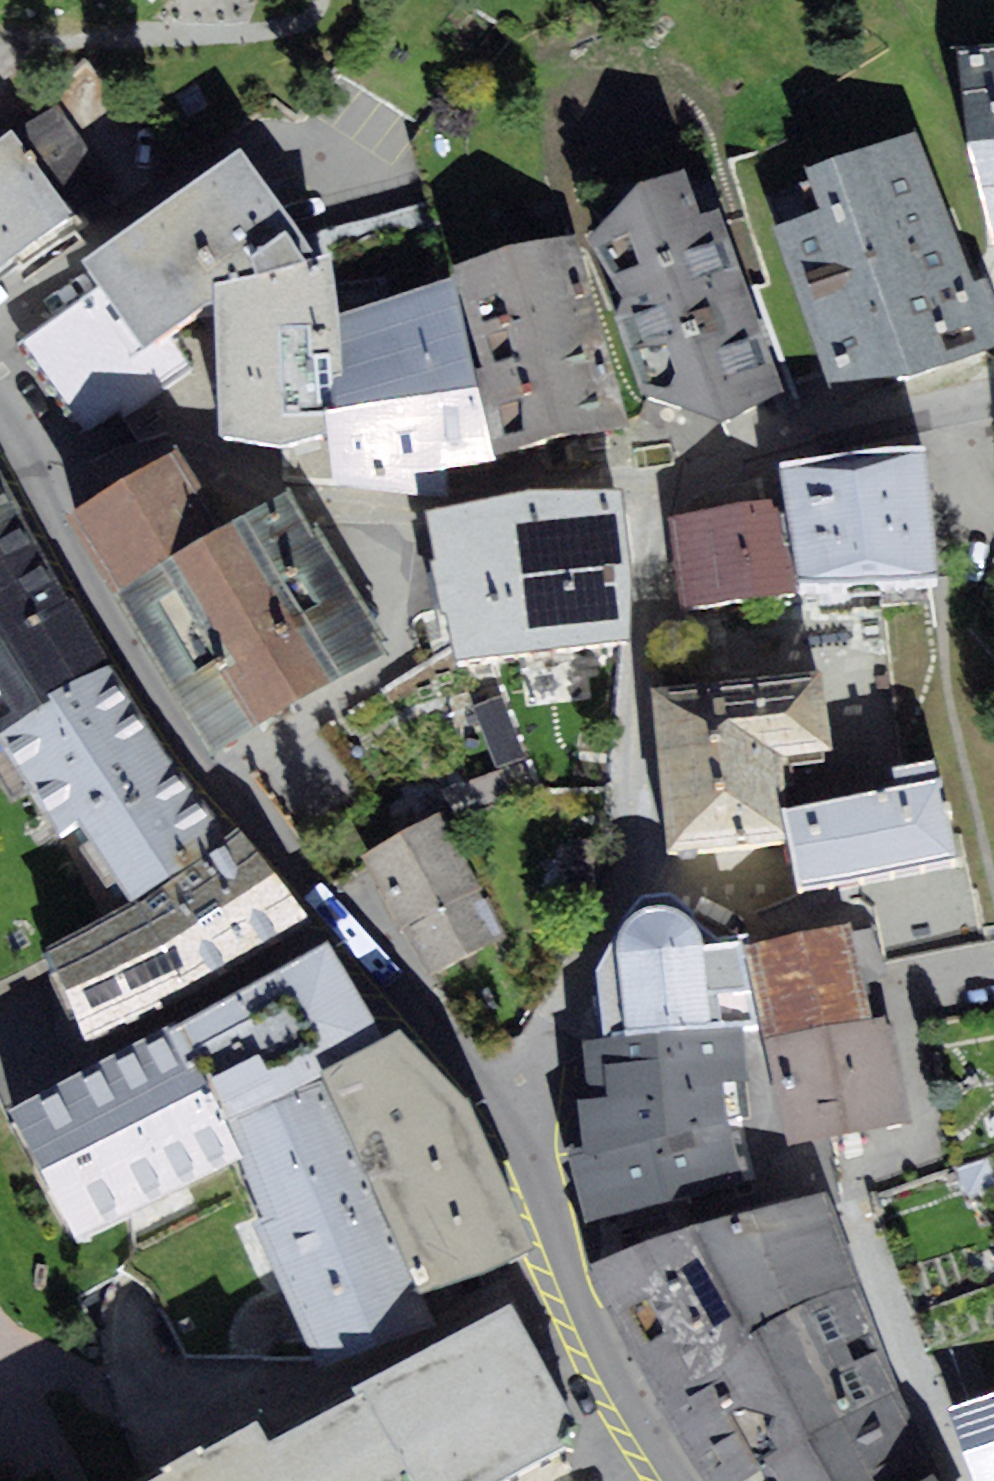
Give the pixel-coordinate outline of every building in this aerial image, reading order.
[(958,48),(967,143),(993,233),(993,45),(958,48)] [(57,103),(13,130),(76,216),(117,190),(57,103)] [(15,254),(76,216),(13,130),(0,139),(0,267),(15,254)] [(774,227),(830,383),(911,376),(993,346),(993,296),(987,277),(973,282),(919,130),(808,170),(822,210),(774,227)] [(83,259),(102,287),(145,350),(167,335),(216,305),(215,283),(317,256),(241,148),(83,259)] [(639,183),(588,236),(622,298),(615,316),(642,393),(722,421),(783,390),(719,208),(701,215),(684,170),(639,183)] [(576,234),(454,265),(455,276),(494,451),(629,425),(576,234)] [(216,305),(223,435),(333,431),(332,376),(345,375),(339,312),(332,251),(317,256),(215,283),(216,305)] [(333,431),(333,477),(451,487),(450,467),(497,462),(494,451),(455,276),(339,312),(345,375),(332,376),(333,431)] [(190,370),(167,335),(145,350),(102,287),(22,340),(81,428),(118,403),(125,414),(190,370)] [(941,572),(923,444),(779,463),(784,500),(797,592),(941,572)] [(66,516),(113,593),(203,539),(226,525),(179,448),(66,516)] [(21,512),(0,473),(0,522),(21,512)] [(226,525),(203,539),(301,702),(386,651),(288,488),(226,525)] [(621,490),(429,512),(458,659),(631,637),(631,564),(621,490)] [(797,592),(784,500),(671,515),(684,607),(797,592)] [(21,512),(0,522),(0,739),(114,664),(21,512)] [(210,756),(301,702),(203,539),(113,593),(210,756)] [(82,825),(129,900),(228,834),(114,664),(0,739),(63,838),(82,825)] [(821,670),(652,689),(670,850),(789,837),(785,806),(780,757),(830,752),(821,670)] [(789,837),(800,887),(959,856),(943,775),(939,776),(935,758),(892,766),(895,784),(785,806),(789,837)] [(507,935),(441,811),(352,859),(419,982),(507,935)] [(239,826),(228,834),(129,900),(47,949),(90,1044),(206,986),(314,921),(239,826)] [(603,1037),(743,1024),(756,1023),(740,936),(717,938),(694,918),(695,911),(672,891),(644,894),(598,964),(603,1037)] [(750,945),(765,1036),(873,1018),(850,923),(750,945)] [(176,1019),(9,1109),(80,1236),(243,1156),(227,1120),(323,1077),(321,1071),(384,1037),(328,940),(179,1024),(176,1019)] [(891,1015),(873,1018),(765,1036),(792,1145),(912,1121),(891,1015)] [(578,1099),(586,1152),(742,1119),(738,1082),(750,1081),(743,1024),(603,1037),(583,1042),(590,1098),(578,1099)] [(323,1077),(423,1294),(486,1273),(537,1248),(470,1099),(467,1100),(400,1029),(384,1037),(321,1071),(323,1077)] [(435,1320),(423,1294),(323,1077),(227,1120),(243,1156),(265,1213),(254,1220),(319,1368),(419,1332),(435,1320)] [(756,1178),(742,1119),(586,1152),(569,1156),(586,1220),(756,1178)] [(827,1192),(752,1211),(792,1311),(857,1284),(827,1192)] [(754,1329),(792,1311),(752,1211),(648,1239),(722,1365),(754,1329)] [(657,1400),(722,1365),(648,1239),(588,1267),(657,1400)] [(754,1329),(808,1439),(897,1391),(857,1284),(792,1311),(754,1329)] [(564,1445),(574,1448),(580,1427),(511,1304),(352,1386),(356,1395),(270,1439),(256,1420),(146,1480),(502,1480),(564,1445)] [(754,1329),(722,1365),(657,1400),(705,1480),(744,1480),(808,1439),(754,1329)] [(949,1404),(975,1480),(993,1480),(993,1389),(949,1404)] [(808,1439),(834,1480),(918,1480),(931,1472),(938,1469),(897,1391),(808,1439)] [(808,1439),(744,1480),(834,1480),(808,1439)] [(931,1472),(918,1480),(937,1480),(931,1472)]
